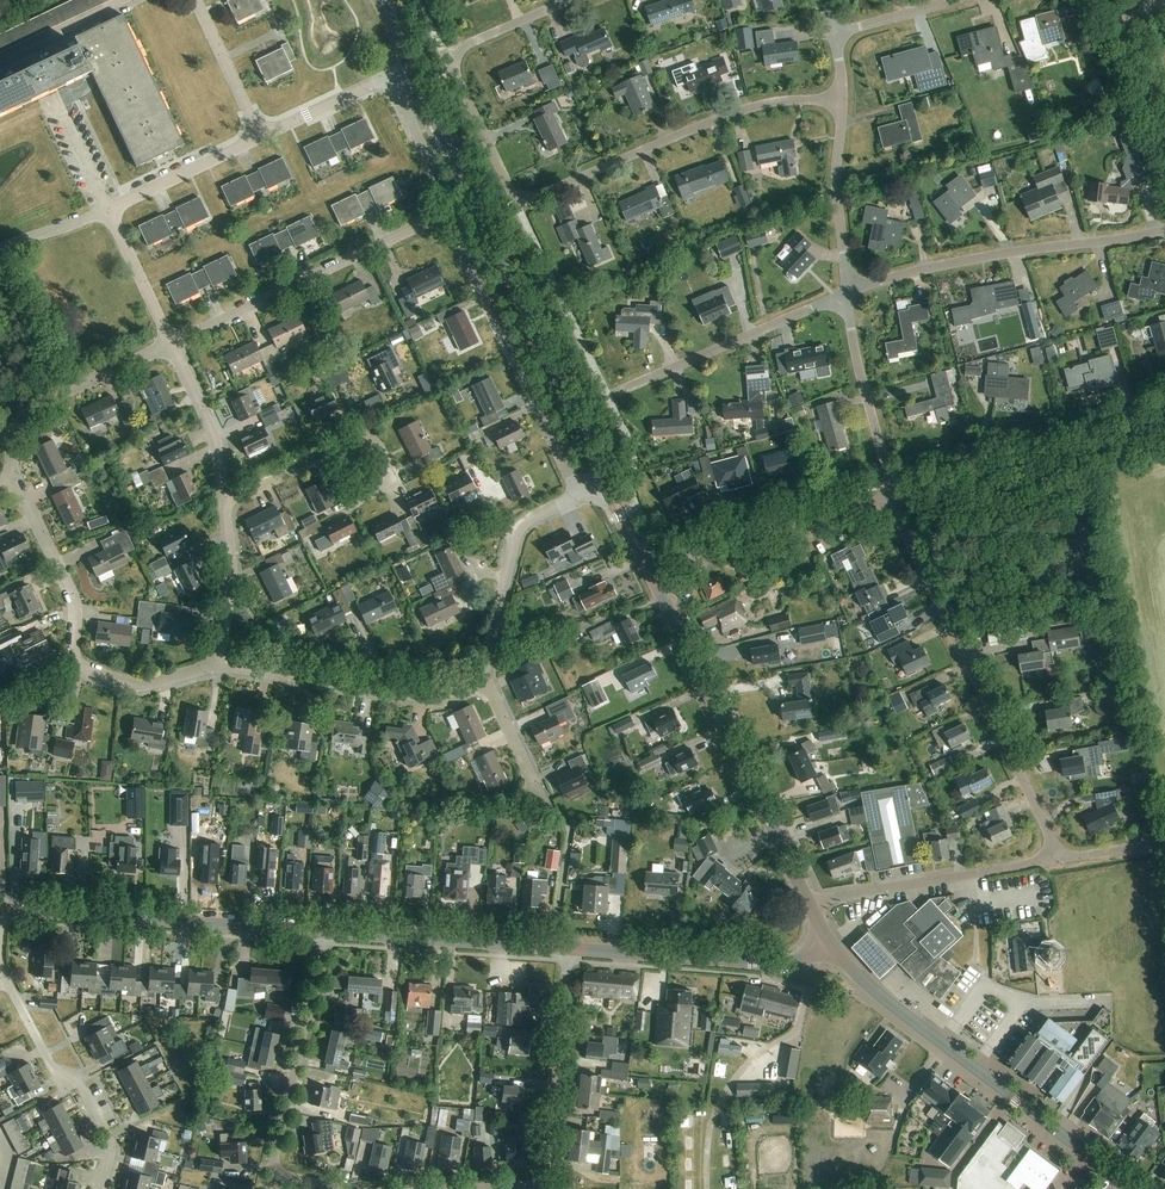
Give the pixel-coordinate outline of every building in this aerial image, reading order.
[(78,17),(97,8),(93,0),(74,0),(71,2),(78,17)] [(238,23),(265,10),(261,2),(265,0),(231,0),(227,2),(238,23)] [(692,0),(670,0),(647,8),(653,25),(696,10),(692,0)] [(741,0),(722,0),(726,10),(743,5),(741,0)] [(765,12),(784,7),(782,0),(762,0),(765,12)] [(71,20),(78,17),(71,2),(64,5),(71,20)] [(65,23),(71,20),(64,5),(58,8),(65,23)] [(59,26),(65,23),(58,8),(52,11),(59,26)] [(1019,44),(1028,65),(1048,60),(1046,49),(1074,41),(1066,10),(1058,12),(1058,11),(1037,17),(1037,18),(1021,23),(1027,42),(1019,44)] [(53,29),(59,26),(52,11),(46,14),(53,29)] [(46,32),(53,29),(46,14),(39,17),(46,32)] [(0,82),(0,115),(91,72),(99,89),(136,167),(185,145),(123,15),(75,37),(78,45),(0,82)] [(40,35),(46,32),(39,17),(33,20),(40,35)] [(725,19),(715,23),(719,32),(728,29),(725,19)] [(34,38),(40,35),(33,20),(27,23),(34,38)] [(27,41),(34,38),(27,23),(20,26),(27,41)] [(21,44),(27,41),(20,26),(14,29),(21,44)] [(1014,66),(1012,58),(1011,56),(1004,58),(996,27),(958,38),(963,55),(973,53),(973,55),(974,54),(977,66),(992,62),(994,71),(1014,66)] [(754,49),(751,28),(734,30),(737,51),(754,49)] [(15,47),(21,44),(14,29),(8,31),(15,47)] [(584,34),(561,44),(566,56),(573,53),(575,59),(574,59),(577,65),(578,66),(579,68),(580,68),(582,69),(583,69),(584,69),(586,68),(587,67),(588,66),(589,64),(589,63),(589,61),(588,60),(586,55),(601,48),(602,52),(612,48),(604,30),(585,38),(584,34)] [(800,61),(797,42),(776,45),(774,30),(756,33),(759,49),(764,48),(767,66),(800,61)] [(9,50),(15,47),(8,31),(2,34),(9,50)] [(9,50),(2,34),(0,35),(0,48),(2,53),(9,50)] [(650,46),(647,37),(641,39),(645,48),(650,46)] [(289,41),(282,45),(283,48),(257,61),(264,75),(263,76),(264,79),(265,78),(267,81),(294,68),(290,61),(297,58),(289,41)] [(887,69),(886,69),(890,82),(916,75),(920,91),(947,84),(942,65),(932,68),(926,47),(906,53),(906,54),(885,59),(887,69)] [(695,64),(672,72),(678,88),(688,84),(691,93),(722,82),(720,76),(729,73),(723,57),(714,61),(716,64),(698,71),(695,64)] [(638,64),(643,77),(652,73),(647,60),(638,64)] [(527,62),(500,74),(504,84),(508,93),(527,85),(529,88),(537,84),(527,62)] [(564,65),(568,73),(574,70),(571,62),(564,65)] [(553,65),(538,71),(544,85),(547,84),(548,88),(550,91),(562,86),(553,65)] [(1027,69),(1009,74),(1014,94),(1033,89),(1027,69)] [(642,77),(634,81),(623,86),(614,90),(618,98),(627,95),(636,115),(655,107),(642,77)] [(932,107),(930,97),(923,99),(925,108),(932,107)] [(554,113),(559,111),(555,103),(535,113),(539,119),(535,121),(550,152),(568,143),(554,113)] [(913,103),(898,107),(902,123),(901,123),(879,129),(884,149),(911,142),(912,144),(923,141),(913,103)] [(335,135),(342,151),(348,148),(350,151),(375,139),(365,119),(340,131),(341,132),(335,135)] [(1030,143),(1051,137),(1046,122),(1026,129),(1030,143)] [(1128,162),(1138,158),(1126,129),(1116,133),(1126,157),(1128,162)] [(336,154),(342,151),(335,135),(329,138),(328,136),(304,148),(314,168),(337,157),(336,154)] [(780,177),(783,178),(798,175),(795,159),(797,158),(794,140),(757,148),(761,166),(783,161),(784,167),(780,168),(779,170),(780,177)] [(1041,150),(1044,165),(1060,161),(1057,146),(1041,150)] [(750,151),(737,153),(741,173),(754,171),(750,151)] [(253,174),(260,190),(267,187),(268,190),(292,179),(282,158),(259,170),(259,171),(253,174)] [(704,167),(686,174),(675,178),(684,201),(694,197),(693,193),(717,184),(718,187),(729,182),(722,163),(705,169),(704,167)] [(991,170),(979,174),(983,188),(984,188),(997,183),(993,169),(991,170)] [(1020,196),(1021,199),(1030,220),(1060,207),(1056,196),(1052,187),(1064,182),(1058,169),(1033,179),(1037,189),(1020,196)] [(1139,184),(1133,169),(1123,173),(1126,180),(1120,182),(1120,189),(1108,187),(1108,185),(1090,183),(1088,202),(1106,204),(1106,203),(1128,205),(1130,190),(1130,188),(1139,184)] [(253,193),(260,190),(253,174),(246,177),(246,176),(221,187),(231,208),(255,196),(253,193)] [(363,194),(370,209),(376,206),(378,209),(402,197),(393,177),(368,189),(369,191),(363,194)] [(949,186),(952,191),(936,203),(951,223),(961,215),(957,210),(975,196),(961,177),(949,186)] [(752,204),(748,194),(744,185),(735,189),(737,196),(734,197),(739,208),(742,207),(752,204)] [(668,196),(660,199),(654,186),(647,189),(648,192),(620,204),(628,223),(660,209),(664,218),(676,214),(668,196)] [(916,221),(926,219),(919,191),(909,194),(916,221)] [(363,213),(370,209),(363,194),(356,197),(355,195),(331,206),(341,226),(364,215),(363,213)] [(170,213),(177,229),(184,226),(185,229),(209,218),(200,198),(176,209),(176,210),(170,213)] [(893,222),(886,221),(888,211),(867,207),(864,223),(874,225),(869,249),(885,252),(887,244),(899,247),(904,223),(893,221),(893,222)] [(171,232),(177,229),(170,213),(163,216),(163,215),(139,226),(148,247),(172,235),(171,232)] [(281,233),(288,248),(295,245),(296,248),(320,237),(310,217),(286,228),(287,230),(281,233)] [(575,221),(562,227),(557,228),(565,245),(579,240),(591,268),(613,259),(608,248),(602,251),(592,225),(580,230),(576,221),(575,221)] [(764,231),(745,235),(748,248),(767,244),(764,231)] [(791,253),(782,262),(791,271),(787,274),(794,282),(798,278),(808,269),(806,268),(815,258),(803,246),(808,241),(798,232),(788,242),(796,250),(792,253),(791,253)] [(281,252),(288,248),(281,233),(274,236),(273,235),(249,246),(259,266),(282,254),(281,252)] [(741,251),(736,236),(716,244),(722,258),(741,251)] [(198,272),(205,287),(211,284),(213,288),(237,276),(228,256),(203,268),(204,270),(198,272)] [(1143,279),(1141,288),(1132,286),(1129,297),(1144,301),(1145,297),(1153,299),(1154,292),(1164,294),(1164,267),(1153,264),(1149,280),(1143,279)] [(402,290),(411,307),(419,303),(417,298),(446,284),(437,265),(407,279),(410,286),(402,290)] [(198,290),(205,287),(198,272),(192,276),(191,274),(166,285),(176,305),(200,294),(198,290)] [(1067,318),(1078,311),(1074,303),(1098,288),(1088,273),(1076,281),(1073,278),(1065,283),(1065,287),(1061,289),(1066,297),(1057,303),(1067,318)] [(372,304),(381,300),(374,286),(366,289),(362,280),(331,295),(340,313),(370,299),(372,304)] [(956,329),(973,324),(971,321),(997,313),(996,310),(1019,306),(1015,282),(971,290),(973,303),(969,306),(951,312),(956,329)] [(695,306),(703,325),(731,313),(728,307),(736,304),(727,285),(713,292),(715,295),(703,300),(704,303),(695,306)] [(660,325),(662,302),(651,301),(650,306),(637,305),(636,309),(624,309),(622,311),(622,317),(617,316),(616,331),(635,332),(634,349),(646,349),(647,333),(649,333),(650,324),(660,325)] [(1124,317),(1120,301),(1100,307),(1105,323),(1124,317)] [(930,318),(927,304),(910,307),(909,302),(897,304),(904,341),(886,345),(889,361),(919,355),(912,321),(930,318)] [(1032,341),(1041,339),(1032,303),(1023,305),(1032,341)] [(465,311),(455,315),(452,308),(437,315),(441,323),(446,320),(460,350),(479,341),(465,311)] [(416,313),(407,318),(411,327),(421,322),(416,313)] [(266,347),(274,362),(282,358),(278,348),(307,334),(299,315),(268,330),(274,343),(266,347)] [(1160,324),(1151,326),(1159,356),(1164,355),(1164,315),(1158,317),(1160,324)] [(417,325),(407,331),(413,342),(423,337),(417,325)] [(1063,330),(1057,326),(1051,333),(1057,337),(1063,330)] [(1113,327),(1104,330),(1108,347),(1118,344),(1113,327)] [(255,341),(225,356),(233,375),(263,360),(266,366),(274,362),(266,347),(259,350),(255,341)] [(795,349),(786,351),(790,373),(816,368),(818,378),(830,375),(828,366),(829,366),(825,346),(795,352),(795,349)] [(1049,363),(1058,360),(1054,347),(1046,349),(1049,363)] [(391,349),(368,360),(384,393),(400,385),(393,369),(399,366),(391,349)] [(1084,366),(1065,371),(1070,390),(1086,386),(1092,384),(1091,382),(1095,381),(1097,389),(1118,384),(1111,357),(1090,362),(1091,366),(1084,368),(1084,366)] [(328,367),(336,386),(348,381),(339,362),(328,367)] [(1028,381),(1008,379),(1009,365),(989,364),(987,391),(992,392),(992,397),(1027,400),(1028,381)] [(329,390),(336,386),(328,367),(311,375),(326,383),(329,390)] [(982,368),(966,367),(965,376),(981,378),(982,368)] [(45,375),(48,381),(58,377),(55,371),(45,375)] [(931,376),(937,399),(905,407),(908,418),(936,411),(940,424),(950,421),(947,407),(955,405),(946,372),(931,376)] [(149,427),(155,424),(170,417),(166,409),(175,405),(161,375),(142,384),(149,398),(146,400),(153,415),(151,416),(152,419),(147,422),(149,427)] [(497,411),(506,407),(492,377),(472,386),(486,415),(481,418),(486,426),(500,419),(497,411)] [(725,420),(750,418),(750,421),(764,420),(763,403),(767,403),(766,392),(771,392),(770,379),(748,381),(750,404),(724,406),(725,420)] [(276,413),(273,407),(261,412),(258,407),(259,406),(251,388),(237,394),(240,399),(231,403),(240,422),(259,413),(262,420),(276,413)] [(800,392),(788,397),(793,407),(804,403),(800,392)] [(315,420),(338,409),(330,393),(307,404),(315,420)] [(371,408),(384,403),(381,394),(368,399),(371,408)] [(136,427),(131,416),(124,401),(116,404),(112,395),(81,409),(90,429),(120,415),(122,420),(121,420),(126,431),(136,427)] [(655,436),(694,434),(693,419),(686,419),(685,400),(673,401),(674,420),(654,421),(655,436)] [(846,427),(839,402),(818,408),(830,453),(848,448),(842,428),(846,427)] [(795,419),(808,414),(804,406),(792,412),(795,419)] [(284,410),(276,413),(262,420),(266,428),(288,418),(284,410)] [(792,418),(782,421),(785,432),(795,430),(792,418)] [(427,463),(442,456),(437,447),(432,450),(417,421),(398,430),(414,460),(423,455),(427,463)] [(500,449),(524,437),(516,421),(492,433),(500,449)] [(482,428),(468,435),(471,442),(485,436),(482,428)] [(767,428),(755,431),(758,441),(769,438),(767,428)] [(248,456),(272,445),(264,429),(240,440),(248,456)] [(788,444),(800,441),(798,433),(785,436),(788,444)] [(171,436),(152,445),(154,451),(157,450),(165,466),(189,455),(181,439),(176,441),(175,438),(171,436)] [(714,439),(705,440),(707,450),(716,449),(714,439)] [(54,486),(76,475),(72,467),(67,469),(53,440),(34,449),(48,479),(50,478),(54,486)] [(466,453),(473,467),(480,463),(473,449),(466,453)] [(782,471),(799,467),(795,449),(764,458),(768,473),(782,469),(782,471)] [(466,471),(473,467),(466,453),(459,456),(466,471)] [(708,457),(700,459),(703,471),(711,469),(708,457)] [(743,458),(713,465),(719,486),(728,484),(733,488),(750,484),(743,458)] [(83,460),(74,464),(79,474),(88,470),(83,460)] [(693,462),(696,472),(702,470),(699,461),(693,462)] [(152,481),(166,474),(163,467),(149,474),(147,470),(137,474),(136,471),(129,475),(135,488),(152,481)] [(518,470),(507,475),(505,469),(493,475),(496,482),(502,479),(513,502),(530,494),(518,470)] [(680,486),(680,485),(661,494),(667,507),(678,502),(679,506),(695,498),(693,495),(702,491),(692,469),(682,474),(686,483),(680,486)] [(172,482),(167,484),(178,508),(192,501),(190,496),(197,492),(188,473),(171,480),(172,482)] [(166,474),(152,481),(155,488),(170,482),(166,474)] [(76,475),(54,486),(57,494),(52,496),(66,526),(85,517),(71,488),(80,483),(76,475)] [(452,503),(476,491),(468,475),(444,486),(452,503)] [(318,514),(334,505),(323,482),(306,490),(318,514)] [(406,501),(413,516),(406,519),(421,549),(421,550),(432,545),(429,539),(425,540),(414,517),(438,506),(430,489),(406,501)] [(1078,502),(1079,515),(1090,514),(1090,502),(1078,502)] [(8,522),(0,505),(0,526),(8,522)] [(288,532),(296,528),(287,511),(280,514),(276,506),(245,521),(254,540),(274,530),(279,539),(289,534),(288,532)] [(399,522),(395,514),(372,526),(380,543),(403,531),(404,533),(411,547),(406,549),(409,555),(421,549),(406,519),(399,522)] [(305,528),(318,521),(315,515),(302,521),(305,528)] [(86,523),(89,531),(108,524),(105,516),(86,523)] [(321,551),(334,545),(333,544),(357,532),(348,516),(325,528),(329,535),(316,541),(321,551)] [(318,521),(305,528),(297,532),(301,540),(322,529),(318,521)] [(459,533),(455,524),(444,529),(448,537),(459,533)] [(100,541),(104,551),(88,559),(97,578),(128,563),(124,555),(136,549),(126,528),(100,541)] [(167,557),(191,545),(183,528),(159,540),(167,557)] [(582,556),(596,550),(597,549),(590,535),(574,543),(569,532),(545,544),(552,560),(569,552),(574,563),(583,559),(582,556)] [(2,552),(0,552),(0,568),(2,572),(10,568),(7,561),(30,550),(23,533),(0,544),(0,548),(2,552)] [(446,540),(431,547),(435,555),(450,548),(446,540)] [(863,590),(878,583),(875,576),(872,577),(863,559),(867,557),(861,545),(852,549),(851,547),(831,556),(838,571),(846,567),(851,578),(855,586),(858,593),(863,590)] [(442,589),(457,582),(454,575),(463,571),(452,547),(450,548),(435,555),(444,573),(430,579),(436,592),(442,589)] [(279,565),(284,562),(280,554),(265,561),(269,569),(260,573),(275,603),(293,594),(279,565)] [(150,564),(154,572),(169,565),(165,557),(150,564)] [(187,595),(203,586),(191,563),(175,571),(187,595)] [(154,572),(158,579),(172,572),(169,565),(154,572)] [(703,585),(710,599),(726,591),(725,589),(727,588),(726,585),(724,586),(719,577),(703,585)] [(529,578),(521,581),(525,590),(533,587),(529,578)] [(555,586),(560,598),(562,602),(576,596),(568,580),(555,586)] [(457,582),(442,589),(436,592),(432,594),(436,601),(420,609),(429,628),(460,613),(451,596),(461,591),(457,582)] [(590,590),(591,592),(574,600),(580,613),(598,605),(597,604),(617,595),(616,593),(617,592),(616,588),(613,587),(612,585),(608,587),(606,582),(599,586),(596,585),(594,587),(593,589),(590,590)] [(891,610),(886,599),(878,583),(863,590),(858,593),(856,594),(862,607),(864,606),(868,615),(877,611),(875,607),(884,603),(886,606),(887,606),(890,610),(891,610)] [(341,589),(348,604),(356,600),(349,585),(341,589)] [(21,617),(40,608),(29,586),(10,595),(21,617)] [(842,597),(838,588),(833,590),(837,600),(842,597)] [(348,604),(341,589),(333,593),(337,603),(307,617),(316,637),(347,622),(343,614),(351,610),(348,604)] [(368,623),(397,611),(388,591),(358,606),(368,623)] [(723,632),(746,621),(735,598),(732,598),(710,609),(709,606),(698,612),(705,628),(718,622),(723,632)] [(139,609),(155,611),(162,612),(163,604),(140,601),(139,609)] [(890,610),(887,606),(877,611),(868,615),(871,620),(870,620),(881,645),(901,635),(896,625),(908,618),(902,604),(891,610),(890,610)] [(154,621),(155,611),(139,609),(138,619),(154,621)] [(192,638),(195,617),(161,612),(159,633),(192,638)] [(768,619),(771,630),(790,624),(787,613),(768,619)] [(1115,616),(1105,618),(1106,625),(1116,624),(1115,616)] [(270,626),(275,624),(280,622),(278,618),(269,623),(270,626)] [(153,629),(154,621),(138,619),(137,627),(153,629)] [(614,621),(598,629),(589,633),(593,642),(601,638),(602,642),(619,634),(626,647),(641,640),(631,619),(617,626),(614,621)] [(551,621),(542,625),(545,633),(554,629),(551,621)] [(129,647),(132,626),(99,622),(96,643),(129,647)] [(823,626),(823,624),(799,629),(802,646),(826,641),(826,638),(823,626)] [(836,624),(823,626),(826,638),(838,636),(836,624)] [(1022,671),(1044,668),(1044,664),(1053,663),(1051,653),(1082,648),(1078,627),(1048,632),(1049,639),(1032,642),(1034,654),(1019,656),(1022,671)] [(734,638),(741,635),(738,630),(731,633),(734,638)] [(32,659),(50,651),(41,632),(31,636),(32,638),(17,645),(25,663),(33,660),(32,659)] [(916,671),(930,664),(922,649),(914,653),(908,642),(888,652),(895,665),(900,662),(908,678),(917,674),(916,671)] [(778,645),(769,647),(769,646),(752,649),(755,665),(772,662),(773,666),(782,664),(778,645)] [(823,649),(825,659),(839,656),(837,646),(823,649)] [(538,675),(544,672),(539,660),(517,670),(521,679),(513,683),(522,702),(546,691),(538,675)] [(624,676),(633,693),(649,685),(648,681),(658,676),(652,663),(624,676)] [(789,676),(791,686),(797,685),(800,699),(792,701),(792,704),(782,705),(784,720),(814,716),(809,683),(812,683),(810,673),(789,676)] [(597,679),(582,686),(593,709),(608,702),(597,679)] [(918,714),(924,711),(927,717),(938,712),(935,706),(944,702),(946,703),(951,701),(950,699),(951,698),(945,685),(932,692),(929,686),(916,692),(917,695),(911,698),(915,707),(914,707),(918,714)] [(908,708),(900,693),(889,699),(896,714),(908,708)] [(1071,715),(1084,710),(1082,696),(1068,699),(1070,708),(1046,712),(1049,729),(1073,725),(1071,715)] [(561,726),(575,719),(565,699),(547,708),(552,719),(533,727),(541,745),(565,734),(561,726)] [(448,764),(465,756),(480,748),(477,741),(486,736),(472,706),(453,715),(467,744),(444,755),(448,764)] [(57,740),(53,756),(70,759),(74,744),(73,744),(74,740),(90,742),(93,719),(91,718),(92,709),(77,707),(75,724),(68,724),(66,738),(68,738),(68,741),(57,740)] [(238,709),(237,709),(233,733),(246,735),(243,754),(258,756),(263,722),(256,721),(257,712),(250,711),(250,709),(239,707),(238,709)] [(212,748),(215,730),(205,728),(208,713),(188,710),(184,736),(197,738),(196,746),(212,748)] [(659,731),(662,737),(662,738),(674,733),(673,732),(676,730),(677,732),(680,733),(681,730),(683,730),(682,727),(683,727),(675,711),(655,721),(654,719),(647,722),(652,734),(659,731)] [(23,714),(20,735),(16,735),(15,745),(32,747),(31,754),(46,757),(49,737),(41,735),(43,717),(23,714)] [(618,734),(636,726),(631,716),(613,725),(618,734)] [(164,751),(167,739),(161,738),(163,724),(135,719),(132,738),(150,741),(150,743),(149,748),(164,751)] [(366,754),(369,738),(361,737),(362,729),(345,726),(345,723),(335,722),(331,742),(349,744),(348,746),(359,748),(358,753),(366,754)] [(315,763),(318,744),(310,743),(312,726),(290,723),(286,748),(302,750),(300,761),(315,763)] [(431,740),(421,745),(412,726),(402,724),(402,730),(387,728),(385,741),(394,743),(395,745),(397,744),(408,767),(423,761),(425,763),(439,757),(431,740)] [(971,739),(964,725),(947,734),(943,727),(933,732),(940,748),(950,743),(955,753),(965,748),(962,743),(971,739)] [(840,738),(838,729),(810,733),(811,742),(840,738)] [(1098,746),(1100,754),(1127,749),(1125,738),(1098,743),(1098,746)] [(796,770),(811,763),(807,755),(815,751),(810,740),(801,744),(804,750),(789,757),(796,770)] [(655,756),(669,750),(666,744),(653,750),(655,756)] [(1071,780),(1102,775),(1100,765),(1102,765),(1098,746),(1077,750),(1078,757),(1060,759),(1063,778),(1070,776),(1071,780)] [(480,748),(465,756),(469,764),(474,761),(488,791),(507,782),(493,752),(484,756),(480,748)] [(698,763),(700,762),(697,756),(695,757),(692,750),(682,754),(682,753),(673,757),(675,761),(667,765),(672,776),(681,773),(681,774),(699,766),(698,763)] [(641,772),(662,762),(659,755),(639,764),(641,772)] [(587,766),(583,756),(569,762),(573,770),(557,778),(565,795),(567,795),(570,801),(591,791),(588,785),(596,784),(588,767),(587,766)] [(865,758),(867,768),(879,766),(877,756),(865,758)] [(954,766),(949,757),(934,764),(939,773),(954,766)] [(103,779),(114,779),(114,759),(104,759),(103,779)] [(811,763),(796,770),(802,784),(817,776),(814,770),(818,768),(815,762),(811,764),(811,763)] [(992,784),(986,770),(970,778),(967,771),(955,777),(964,796),(972,792),(973,793),(975,792),(977,794),(982,791),(982,789),(992,784)] [(1136,773),(1137,782),(1148,781),(1147,772),(1136,773)] [(824,794),(837,788),(834,781),(830,783),(826,774),(817,778),(824,794)] [(42,781),(15,783),(16,803),(43,802),(42,781)] [(384,788),(376,783),(366,798),(373,803),(384,804),(388,798),(384,788)] [(872,847),(877,868),(920,860),(910,810),(930,806),(919,784),(861,793),(864,806),(866,817),(867,823),(872,847)] [(129,817),(143,817),(142,788),(128,788),(129,817)] [(1095,794),(1097,810),(1083,817),(1091,834),(1121,820),(1114,804),(1119,802),(1116,790),(1095,794)] [(716,800),(717,798),(715,794),(713,793),(712,791),(704,794),(704,793),(686,802),(692,815),(706,809),(706,807),(717,802),(716,800)] [(844,803),(853,800),(850,793),(841,796),(844,803)] [(187,794),(170,794),(170,826),(187,826),(187,794)] [(833,815),(841,812),(836,798),(835,795),(826,799),(827,800),(809,807),(813,822),(825,818),(827,818),(831,817),(831,816),(833,815)] [(977,801),(959,810),(964,820),(982,812),(977,801)] [(227,806),(219,805),(218,816),(226,816),(227,806)] [(851,819),(866,817),(864,806),(849,809),(851,819)] [(1003,806),(989,813),(985,815),(989,822),(981,826),(985,834),(989,832),(995,845),(1012,837),(1008,829),(1013,827),(1003,806)] [(601,816),(609,817),(610,808),(602,807),(601,816)] [(12,808),(12,831),(28,831),(28,808),(12,808)] [(48,819),(49,826),(54,826),(54,819),(56,819),(56,812),(48,812),(48,819)] [(686,825),(686,816),(665,814),(664,822),(686,825)] [(437,823),(447,823),(447,816),(438,815),(437,823)] [(852,826),(867,823),(866,817),(851,819),(852,826)] [(193,837),(203,837),(204,820),(193,820),(193,837)] [(284,835),(285,821),(277,820),(275,834),(284,835)] [(962,840),(958,825),(946,827),(948,842),(962,840)] [(843,841),(850,838),(846,826),(838,828),(838,827),(820,834),(821,836),(819,838),(820,841),(823,841),(825,849),(843,842),(843,841)] [(297,849),(309,850),(311,829),(299,828),(297,849)] [(341,845),(342,832),(334,831),(333,844),(341,845)] [(370,853),(384,854),(386,833),(372,832),(370,853)] [(692,849),(698,861),(704,858),(705,859),(720,852),(710,832),(695,839),(699,846),(692,849)] [(935,862),(949,859),(944,841),(938,842),(936,832),(922,835),(926,850),(932,849),(935,862)] [(74,849),(75,838),(53,836),(52,847),(55,848),(54,862),(55,862),(54,872),(65,873),(67,849),(74,849)] [(368,837),(358,836),(356,860),(366,861),(368,837)] [(610,873),(625,874),(628,838),(613,837),(610,873)] [(689,840),(675,838),(674,852),(688,853),(689,840)] [(23,839),(22,860),(21,870),(37,871),(37,861),(38,861),(39,840),(23,839)] [(134,845),(115,843),(111,843),(109,863),(117,864),(116,871),(135,872),(137,858),(134,858),(135,845),(134,845)] [(201,882),(217,883),(219,844),(201,843),(199,869),(202,869),(201,882)] [(264,855),(265,845),(259,844),(258,855),(261,856),(261,861),(259,887),(272,888),(274,862),(271,862),(272,856),(264,855)] [(245,884),(247,866),(245,866),(245,858),(243,858),(244,845),(232,845),(231,865),(230,865),(229,883),(231,883),(232,885),(236,885),(238,883),(245,884)] [(526,845),(515,845),(514,863),(524,864),(526,845)] [(464,846),(464,858),(456,857),(455,864),(447,864),(444,897),(446,897),(446,900),(464,901),(464,898),(465,898),(467,873),(466,873),(467,862),(478,863),(479,847),(464,846)] [(877,870),(877,868),(872,847),(861,850),(866,872),(877,870)] [(179,876),(181,859),(181,849),(161,848),(160,858),(162,859),(161,874),(171,875),(171,877),(177,878),(177,876),(179,876)] [(547,850),(544,869),(557,872),(560,852),(547,850)] [(853,871),(862,868),(856,852),(829,862),(830,864),(828,864),(832,875),(833,874),(835,879),(844,876),(844,877),(846,876),(847,877),(850,876),(851,873),(854,872),(853,871)] [(287,855),(286,862),(285,862),(285,873),(287,874),(286,889),(300,890),(300,884),(302,884),(304,863),(294,862),(294,856),(287,855)] [(313,891),(332,892),(335,858),(315,856),(313,891)] [(344,858),(343,867),(343,878),(345,879),(344,893),(359,894),(361,868),(352,868),(353,858),(344,858)] [(741,925),(765,894),(747,881),(745,883),(727,869),(728,868),(718,860),(716,864),(709,858),(695,876),(712,889),(715,884),(733,898),(730,903),(738,909),(732,917),(741,925)] [(389,896),(391,872),(391,869),(388,865),(389,862),(372,861),(371,882),(374,882),(373,895),(389,896)] [(680,871),(688,872),(689,862),(680,861),(680,871)] [(431,877),(432,865),(423,864),(423,866),(407,865),(406,874),(404,874),(403,895),(405,896),(406,897),(411,898),(412,896),(422,896),(423,876),(431,877)] [(572,869),(568,875),(575,880),(579,874),(572,869)] [(679,896),(681,874),(664,873),(664,874),(648,873),(646,890),(663,892),(662,895),(679,896)] [(491,881),(491,882),(489,904),(507,905),(513,905),(514,889),(506,889),(507,876),(487,874),(487,881),(491,881)] [(617,878),(613,878),(597,876),(593,879),(583,878),(582,891),(587,892),(585,911),(608,912),(609,895),(615,896),(617,878)] [(524,906),(542,907),(543,890),(548,891),(549,880),(525,878),(524,906)] [(927,969),(949,950),(964,935),(944,913),(951,906),(943,898),(931,899),(919,911),(915,907),(904,917),(916,930),(910,935),(918,942),(897,961),(915,980),(927,969)] [(904,917),(915,907),(910,901),(909,902),(896,906),(869,931),(897,961),(918,942),(910,935),(916,930),(904,917)] [(1008,935),(1020,933),(1019,924),(1007,926),(1008,935)] [(1003,926),(994,927),(995,937),(1004,936),(1003,926)] [(897,961),(869,931),(852,947),(881,978),(897,961)] [(1057,965),(1062,960),(1061,952),(1054,947),(1048,947),(1044,952),(1034,953),(1033,937),(1015,939),(1019,973),(1036,971),(1035,963),(1044,962),(1048,966),(1057,965)] [(34,964),(35,964),(34,977),(51,978),(52,965),(53,956),(52,956),(52,946),(37,945),(36,955),(35,955),(34,964)] [(927,969),(915,980),(927,990),(941,1000),(962,973),(948,962),(954,955),(949,950),(927,969)] [(82,988),(84,963),(71,962),(70,977),(62,977),(60,994),(76,995),(76,988),(82,988)] [(101,995),(102,979),(95,979),(96,964),(84,963),(82,988),(88,988),(88,994),(101,995)] [(121,991),(123,966),(110,965),(109,980),(102,979),(101,995),(115,996),(115,990),(121,991)] [(140,997),(141,982),(134,982),(135,967),(123,966),(121,991),(127,991),(127,996),(140,997)] [(160,993),(162,969),(149,968),(148,983),(141,982),(140,997),(154,998),(154,993),(160,993)] [(179,1000),(180,985),(173,984),(174,969),(162,969),(160,993),(166,994),(166,999),(179,1000)] [(267,982),(268,970),(252,969),(251,978),(239,977),(237,995),(255,996),(255,994),(255,992),(266,990),(267,987),(267,982)] [(199,996),(201,971),(188,970),(187,985),(180,985),(179,1000),(193,1001),(193,996),(199,996)] [(292,972),(268,970),(267,982),(278,983),(278,988),(289,990),(289,985),(290,985),(292,972)] [(637,999),(640,974),(631,973),(620,971),(620,976),(613,975),(614,971),(599,970),(598,973),(586,972),(583,994),(637,999)] [(201,971),(199,996),(205,996),(205,1002),(218,1003),(219,988),(212,987),(213,972),(201,971)] [(330,986),(344,986),(344,975),(331,974),(330,986)] [(353,990),(364,991),(365,978),(349,977),(348,987),(345,987),(344,999),(352,1000),(353,990)] [(364,991),(373,992),(372,1001),(381,1002),(382,990),(380,990),(381,980),(365,978),(364,991)] [(544,1002),(546,983),(529,981),(528,996),(521,996),(521,994),(498,992),(496,1023),(509,1024),(519,1025),(520,1014),(527,1014),(528,1001),(544,1002)] [(431,985),(409,983),(408,1005),(429,1006),(431,985)] [(788,1019),(787,1020),(794,1022),(802,994),(790,991),(789,995),(781,994),(783,989),(764,984),(763,988),(748,984),(741,1009),(770,1016),(771,1015),(788,1019)] [(461,986),(455,985),(453,1003),(451,1003),(450,1013),(463,1014),(463,1010),(482,1011),(482,1002),(482,993),(476,992),(476,995),(472,995),(472,986),(461,985),(461,986)] [(691,1005),(693,990),(668,988),(667,1004),(657,1004),(654,1043),(691,1046),(694,1005),(691,1005)] [(387,990),(385,1011),(385,1021),(395,1022),(398,990),(387,990)] [(56,1009),(57,1000),(40,999),(40,1008),(56,1009)] [(614,1009),(615,1002),(607,1000),(606,1007),(614,1009)] [(264,1017),(281,1021),(285,1007),(268,1003),(264,1017)] [(358,1024),(361,1024),(362,1009),(352,1009),(351,1015),(336,1014),(335,1024),(340,1025),(351,1027),(358,1028),(358,1024)] [(439,1034),(441,1010),(429,1009),(427,1033),(439,1034)] [(1055,1023),(1050,1019),(1039,1033),(1042,1035),(1038,1040),(1031,1034),(1009,1063),(1024,1073),(1027,1075),(1027,1076),(1041,1086),(1042,1086),(1043,1087),(1049,1091),(1050,1092),(1050,1093),(1064,1103),(1112,1039),(1111,1015),(1103,1009),(1094,1022),(1055,1023)] [(229,1024),(232,1013),(223,1011),(221,1022),(229,1024)] [(90,1049),(112,1038),(106,1028),(111,1025),(107,1017),(94,1024),(97,1031),(84,1038),(90,1049)] [(480,1034),(481,1023),(467,1023),(466,1033),(480,1034)] [(748,1025),(746,1034),(760,1037),(762,1027),(748,1025)] [(496,1038),(497,1027),(484,1026),(482,1036),(496,1038)] [(265,1036),(263,1047),(275,1050),(278,1034),(267,1032),(267,1029),(256,1027),(255,1034),(265,1036)] [(384,1040),(386,1033),(360,1028),(358,1038),(380,1042),(381,1040),(384,1040)] [(355,1034),(343,1031),(343,1033),(333,1030),(329,1046),(342,1049),(344,1039),(353,1041),(355,1034)] [(903,1043),(888,1031),(875,1046),(867,1041),(856,1055),(857,1061),(881,1078),(898,1056),(895,1054),(903,1043)] [(613,1054),(614,1047),(616,1047),(617,1036),(604,1035),(603,1043),(587,1041),(585,1058),(601,1060),(602,1053),(613,1054)] [(528,1055),(530,1039),(510,1037),(510,1039),(498,1037),(497,1046),(509,1048),(509,1052),(528,1055)] [(112,1038),(90,1049),(96,1060),(109,1053),(112,1060),(128,1052),(122,1039),(114,1043),(112,1038)] [(137,1042),(128,1046),(133,1055),(141,1050),(137,1042)] [(742,1047),(719,1044),(718,1053),(741,1056),(742,1047)] [(275,1050),(263,1047),(262,1048),(252,1046),(251,1051),(248,1066),(260,1069),(261,1064),(271,1066),(275,1050)] [(339,1060),(342,1049),(329,1046),(326,1062),(336,1064),(335,1067),(347,1069),(349,1062),(339,1060)] [(785,1047),(780,1077),(795,1079),(800,1049),(785,1047)] [(362,1057),(355,1055),(353,1064),(360,1065),(362,1057)] [(1111,1079),(1120,1068),(1106,1057),(1098,1069),(1111,1079)] [(218,1068),(220,1068),(244,1074),(247,1062),(228,1058),(227,1061),(219,1060),(218,1068)] [(123,1083),(149,1069),(147,1064),(139,1068),(136,1062),(117,1072),(123,1083)] [(611,1071),(628,1074),(629,1064),(612,1062),(611,1071)] [(34,1074),(28,1063),(15,1070),(12,1064),(0,1070),(0,1079),(7,1075),(13,1086),(34,1074)] [(247,1075),(244,1074),(220,1068),(217,1081),(244,1087),(247,1075)] [(129,1093),(148,1083),(145,1078),(152,1074),(149,1069),(123,1083),(129,1093)] [(354,1069),(352,1077),(364,1080),(366,1072),(354,1069)] [(628,1074),(611,1071),(602,1070),(601,1077),(627,1081),(628,1074)] [(481,1072),(479,1081),(491,1083),(493,1073),(481,1072)] [(936,1121),(933,1126),(932,1128),(942,1135),(930,1152),(950,1167),(991,1112),(971,1096),(969,1099),(933,1072),(918,1092),(920,1097),(934,1107),(928,1115),(931,1118),(936,1121)] [(34,1074),(13,1086),(6,1089),(12,1100),(14,1099),(17,1106),(30,1099),(27,1092),(40,1085),(34,1074)] [(607,1094),(607,1087),(600,1086),(601,1076),(581,1074),(577,1075),(577,1082),(580,1083),(579,1091),(599,1093),(607,1094)] [(649,1079),(638,1078),(638,1088),(648,1089),(649,1079)] [(522,1103),(524,1087),(504,1085),(505,1082),(495,1081),(493,1094),(503,1095),(502,1100),(522,1103)] [(261,1110),(261,1088),(260,1088),(260,1082),(249,1082),(250,1089),(245,1089),(245,1109),(261,1110)] [(134,1104),(161,1090),(158,1085),(151,1089),(148,1083),(129,1093),(134,1104)] [(1109,1138),(1124,1119),(1120,1117),(1131,1103),(1130,1099),(1108,1083),(1086,1113),(1087,1114),(1084,1119),(1098,1130),(1109,1138)] [(774,1084),(737,1084),(737,1098),(775,1097),(774,1084)] [(336,1109),(341,1088),(330,1086),(330,1089),(316,1086),(311,1104),(327,1108),(327,1107),(336,1109)] [(161,1090),(134,1104),(140,1115),(159,1105),(156,1099),(163,1095),(161,1090)] [(597,1109),(599,1093),(579,1091),(577,1106),(597,1109)] [(866,1097),(866,1123),(894,1123),(894,1106),(892,1106),(893,1099),(892,1099),(891,1097),(866,1097)] [(8,1102),(0,1106),(0,1107),(5,1115),(13,1111),(8,1102)] [(40,1128),(67,1114),(61,1103),(42,1113),(45,1119),(37,1123),(40,1128)] [(435,1110),(441,1111),(439,1120),(447,1122),(450,1109),(436,1106),(435,1110)] [(600,1110),(599,1118),(618,1120),(619,1112),(600,1110)] [(53,1135),(72,1125),(67,1114),(40,1128),(43,1133),(50,1129),(53,1135)] [(371,1126),(372,1118),(351,1114),(349,1122),(371,1126)] [(1126,1135),(1125,1135),(1118,1144),(1124,1149),(1138,1160),(1143,1153),(1145,1155),(1160,1135),(1151,1128),(1156,1123),(1144,1114),(1140,1119),(1139,1119),(1126,1135)] [(5,1131),(17,1125),(14,1119),(2,1125),(5,1131)] [(304,1146),(305,1153),(335,1149),(333,1134),(334,1134),(332,1120),(318,1119),(319,1122),(313,1122),(315,1134),(304,1135),(306,1146),(304,1146)] [(469,1138),(472,1122),(472,1121),(457,1119),(455,1131),(462,1132),(461,1136),(469,1138)] [(205,1130),(203,1120),(195,1123),(198,1132),(205,1130)] [(504,1134),(520,1133),(519,1122),(504,1123),(504,1134)] [(490,1123),(490,1135),(498,1135),(498,1123),(490,1123)] [(959,1178),(958,1188),(1045,1188),(1059,1170),(1020,1141),(1024,1136),(1008,1125),(1006,1128),(1000,1123),(974,1158),(971,1159),(971,1162),(967,1168),(964,1168),(964,1171),(959,1178)] [(9,1137),(20,1131),(17,1125),(5,1131),(9,1137)] [(51,1150),(78,1136),(72,1125),(53,1135),(56,1141),(49,1145),(51,1150)] [(356,1155),(358,1143),(361,1129),(348,1126),(344,1140),(350,1142),(347,1153),(356,1155)] [(428,1126),(427,1133),(425,1143),(408,1140),(403,1167),(420,1170),(424,1147),(432,1148),(435,1134),(436,1126),(428,1126)] [(479,1126),(472,1126),(473,1137),(480,1136),(479,1126)] [(620,1151),(620,1135),(600,1133),(599,1141),(588,1139),(589,1130),(572,1128),(570,1144),(599,1147),(618,1149),(618,1151),(620,1151)] [(391,1146),(375,1143),(376,1140),(378,1140),(380,1129),(363,1129),(361,1141),(374,1144),(368,1168),(386,1172),(391,1146)] [(134,1146),(158,1151),(160,1140),(166,1141),(168,1134),(153,1130),(151,1137),(137,1133),(134,1146)] [(12,1143),(23,1137),(20,1131),(9,1137),(12,1143)] [(228,1133),(228,1144),(221,1144),(221,1156),(231,1155),(231,1162),(246,1161),(245,1151),(248,1150),(247,1145),(245,1144),(245,1142),(237,1142),(236,1132),(228,1133)] [(456,1168),(461,1138),(443,1135),(438,1166),(456,1168)] [(507,1145),(505,1145),(506,1161),(527,1160),(526,1143),(520,1144),(520,1135),(507,1136),(507,1145)] [(78,1136),(51,1150),(54,1154),(61,1151),(65,1157),(84,1147),(78,1136)] [(15,1149),(26,1143),(23,1137),(12,1143),(15,1149)] [(26,1143),(15,1149),(18,1155),(29,1149),(26,1143)] [(599,1147),(570,1144),(569,1160),(585,1162),(586,1153),(598,1154),(596,1174),(608,1175),(610,1159),(619,1160),(620,1151),(618,1151),(618,1149),(599,1147)] [(155,1163),(158,1151),(134,1146),(131,1158),(145,1161),(144,1168),(158,1172),(160,1165),(155,1163)] [(475,1168),(491,1166),(490,1146),(474,1147),(475,1168)] [(45,1161),(53,1157),(49,1151),(42,1155),(45,1161)] [(16,1165),(29,1168),(30,1161),(18,1158),(16,1165)] [(222,1161),(200,1158),(199,1169),(220,1172),(222,1161)] [(27,1174),(29,1168),(16,1165),(15,1171),(27,1174)] [(79,1184),(73,1183),(76,1173),(53,1168),(50,1177),(56,1178),(53,1188),(78,1188),(79,1184)] [(158,1172),(144,1168),(142,1175),(127,1171),(124,1183),(147,1188),(148,1188),(150,1183),(163,1186),(166,1174),(158,1172)] [(921,1168),(921,1169),(911,1168),(909,1184),(950,1188),(952,1171),(921,1168)] [(25,1181),(27,1174),(15,1171),(13,1178),(25,1181)] [(24,1188),(25,1181),(13,1178),(11,1185),(24,1188)]
